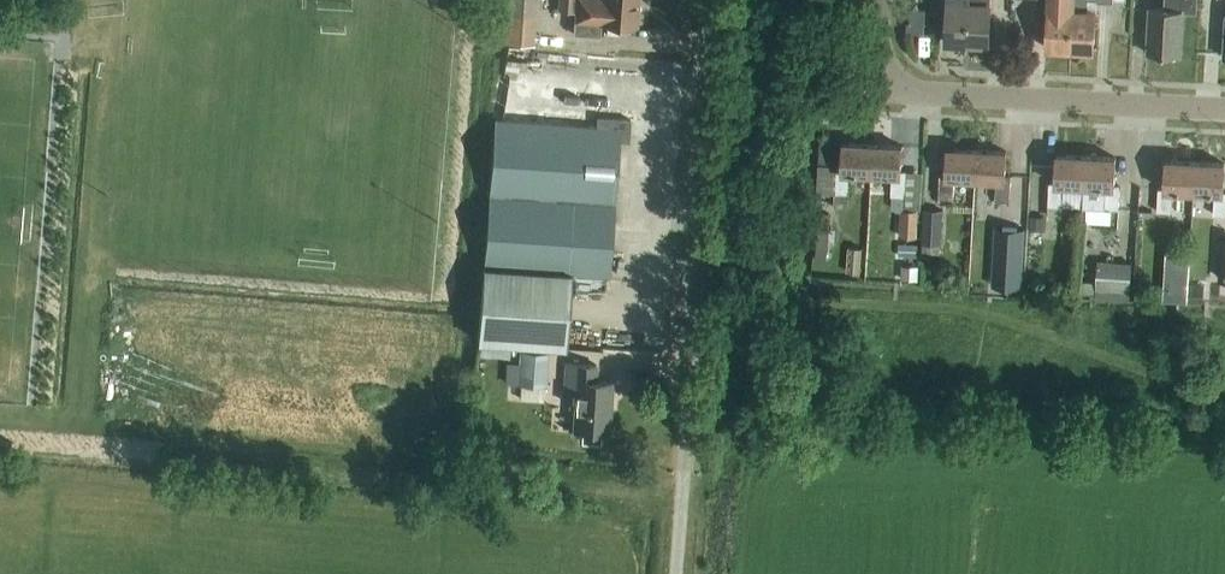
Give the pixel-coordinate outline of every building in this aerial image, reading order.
[(601,24),(637,27),(639,0),(576,0),(574,34),(601,35),(601,24)] [(946,43),(967,44),(969,0),(948,0),(946,43)] [(967,44),(989,45),(991,4),(990,4),(990,0),(969,0),(967,44)] [(1073,0),(1041,0),(1040,16),(1043,20),(1047,20),(1046,48),(1070,50),(1073,0)] [(1070,50),(1094,51),(1096,11),(1087,11),(1088,0),(1073,0),(1070,50)] [(1164,9),(1150,8),(1147,54),(1181,56),(1183,12),(1197,13),(1198,0),(1165,0),(1164,9)] [(505,41),(534,43),(536,16),(507,13),(505,41)] [(565,347),(570,274),(609,277),(619,142),(629,142),(630,120),(597,118),(596,128),(495,120),(478,340),(565,347)] [(836,168),(835,193),(834,207),(848,208),(850,174),(871,175),(872,145),(843,143),(842,168),(836,168)] [(901,209),(905,209),(905,197),(907,171),(901,171),(902,146),(872,145),(871,175),(892,176),(891,196),(891,209),(901,209)] [(975,181),(977,151),(947,149),(946,173),(940,173),(939,198),(953,199),(954,179),(975,181)] [(977,151),(975,181),(996,182),(995,201),(1009,202),(1010,177),(1005,176),(1006,152),(977,151)] [(1085,186),(1086,156),(1056,155),(1055,184),(1049,183),(1048,206),(1062,207),(1063,185),(1085,186)] [(1086,156),(1085,186),(1083,208),(1118,210),(1120,187),(1114,187),(1116,158),(1086,156)] [(1194,192),(1195,162),(1166,161),(1164,189),(1158,189),(1157,212),(1171,213),(1172,191),(1194,192)] [(1195,162),(1194,192),(1215,194),(1213,215),(1224,216),(1224,193),(1223,193),(1224,164),(1195,162)] [(916,238),(918,210),(905,209),(901,209),(900,236),(916,238)] [(942,211),(924,210),(922,244),(923,244),(922,252),(940,253),(940,245),(941,245),(942,211)] [(826,260),(830,216),(820,215),(816,259),(826,260)] [(1044,217),(1030,216),(1029,229),(1043,230),(1044,217)] [(1023,272),(1025,229),(994,227),(992,270),(1023,272)] [(853,248),(851,273),(861,273),(862,248),(853,248)] [(1096,293),(1095,298),(1129,300),(1131,262),(1098,260),(1096,282),(1096,293)] [(918,266),(901,265),(901,280),(918,280),(918,266)] [(1096,282),(1082,281),(1082,293),(1096,293),(1096,282)] [(519,382),(548,383),(549,349),(520,348),(519,382)] [(577,390),(574,430),(608,432),(611,382),(595,381),(596,365),(567,363),(565,389),(577,390)]
